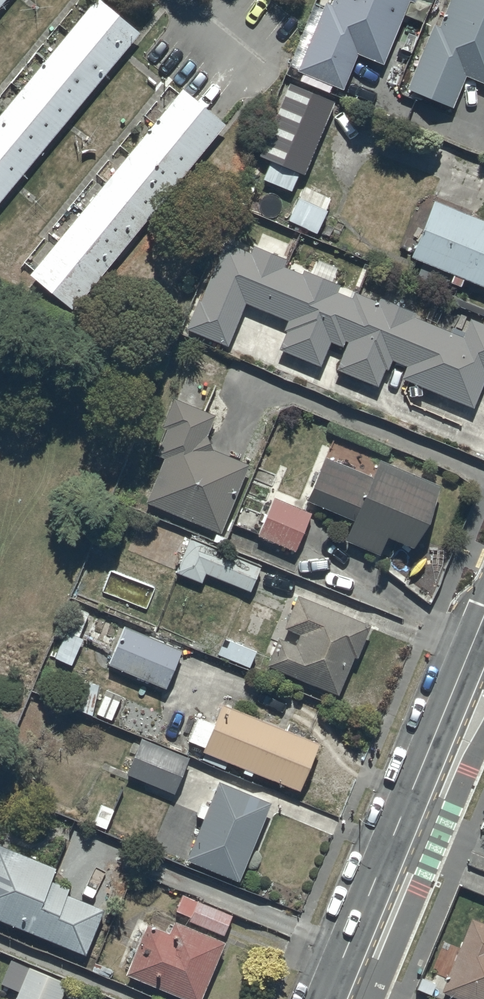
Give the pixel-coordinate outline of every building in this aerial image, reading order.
[(0,98),(0,192),(148,30),(115,0),(89,0),(0,98)] [(331,1),(328,0),(324,0),(296,67),(342,86),(357,50),(383,60),(392,39),(400,42),(407,24),(399,20),(407,0),(331,0),(331,1)] [(438,23),(433,21),(407,84),(452,102),(465,71),(483,79),(483,0),(448,0),(438,23)] [(317,161),(342,99),(292,78),(266,140),(317,161)] [(186,81),(26,261),(74,303),(234,123),(186,81)] [(302,183),(287,215),(317,229),(332,197),(302,183)] [(434,197),(410,252),(453,269),(449,278),(460,282),(463,275),(483,283),(483,217),(434,197)] [(244,298),(287,316),(282,326),(285,328),(278,346),(319,364),(330,339),(342,344),(334,364),(378,382),(385,366),(388,368),(392,357),(405,363),(400,374),(471,404),(483,377),(483,378),(483,321),(469,315),(463,332),(412,313),(414,308),(412,308),(416,298),(387,287),(383,296),(377,294),(376,298),(353,290),(351,295),(335,289),(338,281),(303,268),(301,272),(283,265),(287,255),(253,242),(250,248),(225,238),(203,296),(199,295),(188,326),(228,341),(244,298)] [(164,454),(146,497),(220,529),(249,461),(212,445),(206,431),(213,412),(175,395),(163,422),(166,423),(155,450),(164,454)] [(439,479),(378,455),(372,471),(325,452),(307,498),(353,516),(345,536),(380,551),(388,531),(414,541),(439,479)] [(234,524),(229,539),(267,554),(272,539),(297,549),(312,510),(274,495),(259,534),(234,524)] [(260,563),(189,533),(175,568),(202,579),(206,569),(250,588),(260,563)] [(370,621),(298,591),(285,625),(298,630),(294,640),(278,633),(267,661),(338,690),(353,653),(356,654),(370,621)] [(123,621),(107,659),(166,685),(182,647),(123,621)] [(78,634),(65,630),(54,655),(70,663),(77,650),(79,651),(83,643),(80,641),(82,636),(78,634)] [(257,648),(224,635),(218,652),(250,665),(257,648)] [(98,681),(81,678),(76,706),(92,712),(98,681)] [(318,737),(220,698),(213,719),(198,713),(188,736),(204,743),(202,748),(205,749),(202,757),(225,767),(229,758),(244,764),(242,769),(252,773),(254,768),(298,786),(318,737)] [(188,754),(142,734),(126,770),(173,790),(188,754)] [(270,798),(218,776),(186,854),(238,876),(270,798)] [(84,952),(104,906),(66,890),(68,885),(48,877),(55,861),(0,838),(0,916),(84,952)] [(187,919),(224,935),(233,912),(198,897),(197,900),(182,894),(176,907),(189,913),(187,919)] [(441,986),(470,998),(483,998),(483,920),(472,915),(441,986)] [(224,935),(187,919),(186,921),(175,916),(169,929),(146,919),(124,968),(197,998),(224,935)] [(29,963),(14,998),(58,998),(66,979),(29,963)]
